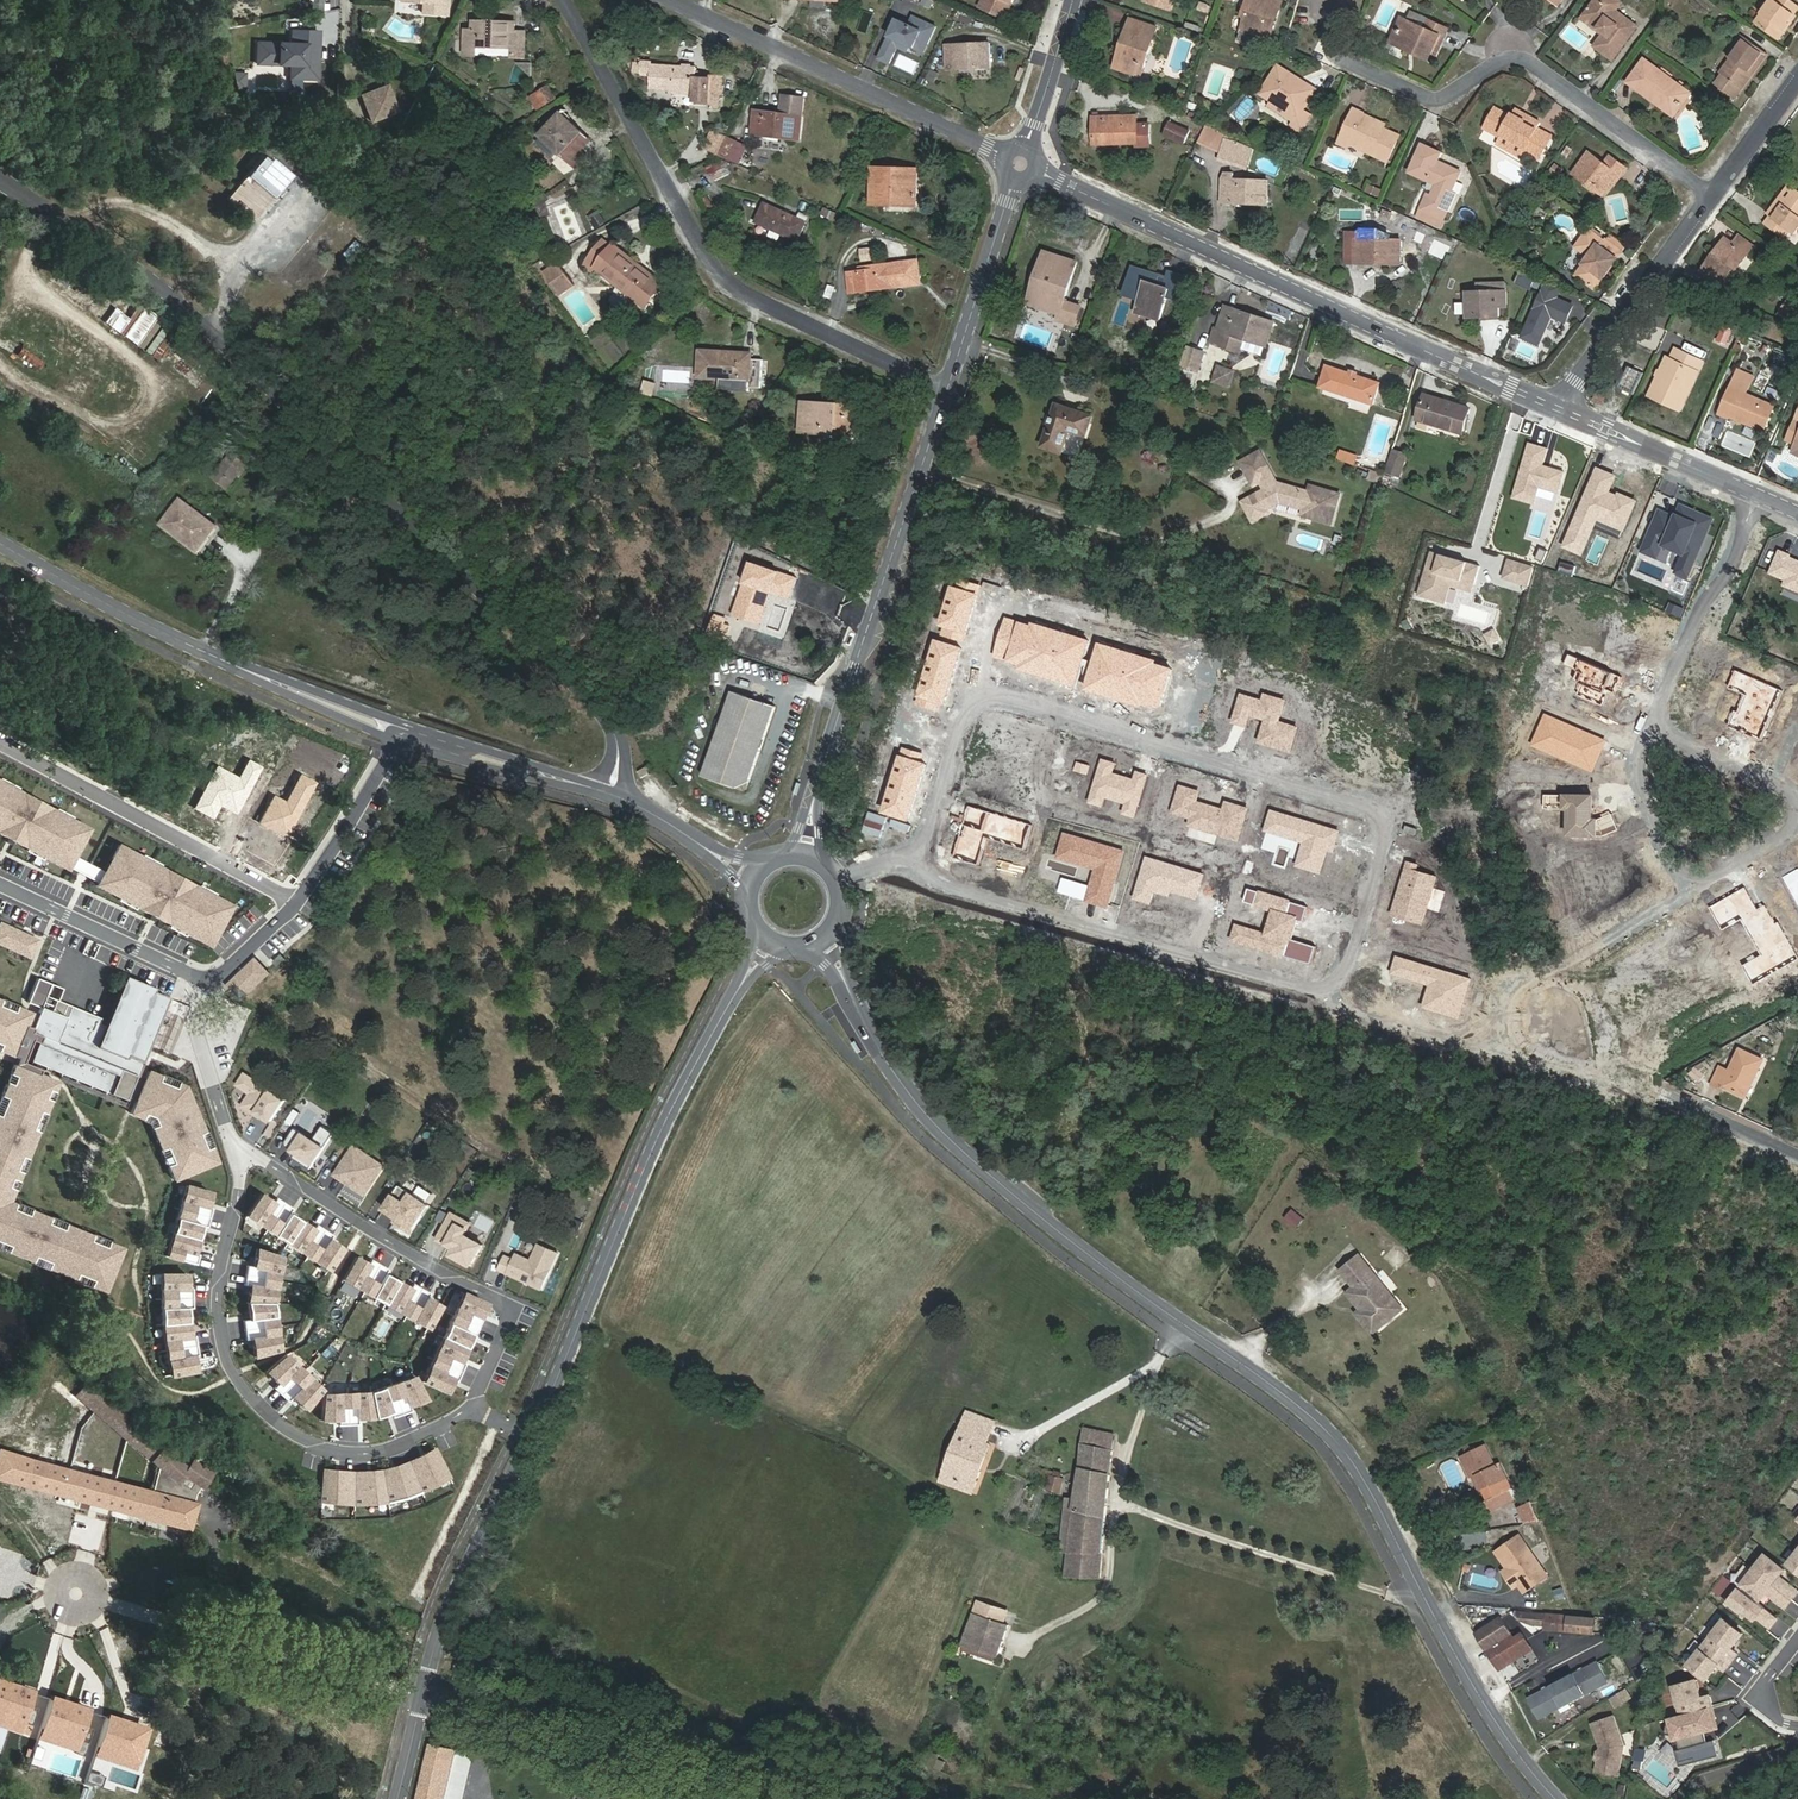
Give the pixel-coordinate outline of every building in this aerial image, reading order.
[(446,0),(399,0),(399,1),(422,3),(422,12),(446,14),(446,0)] [(1013,4),(1015,0),(982,0),(979,7),(1001,17),(1008,2),(1013,4)] [(1170,9),(1173,0),(1144,0),(1170,9)] [(1279,10),(1281,2),(1276,0),(1250,0),(1239,32),(1268,42),(1275,21),(1270,19),(1274,8),(1279,10)] [(1617,0),(1593,0),(1580,18),(1601,34),(1593,46),(1611,60),(1636,26),(1614,10),(1620,2),(1617,0)] [(1773,34),(1789,13),(1792,15),(1797,7),(1788,0),(1770,0),(1754,20),(1773,34)] [(1006,19),(1013,4),(1008,2),(1001,17),(1006,19)] [(1198,2),(1196,10),(1207,13),(1210,6),(1198,2)] [(1275,21),(1279,10),(1274,8),(1270,19),(1275,21)] [(866,32),(872,13),(862,11),(857,30),(866,32)] [(1789,13),(1773,34),(1778,38),(1794,17),(1792,15),(1789,13)] [(360,26),(368,27),(374,27),(375,16),(361,15),(360,26)] [(885,44),(878,59),(889,64),(897,47),(907,52),(909,47),(914,49),(917,41),(927,46),(936,27),(913,16),(909,25),(897,19),(892,30),(894,32),(888,45),(885,44)] [(1400,17),(1394,29),(1400,31),(1405,19),(1400,17)] [(1123,51),(1119,50),(1113,67),(1140,76),(1157,28),(1129,18),(1123,36),(1127,38),(1123,51)] [(1435,44),(1439,46),(1447,29),(1426,20),(1423,27),(1405,19),(1400,31),(1394,29),(1389,42),(1428,59),(1435,44)] [(515,33),(515,24),(475,23),(475,32),(466,31),(465,56),(476,57),(477,47),(514,48),(514,57),(524,58),(524,33),(515,33)] [(318,52),(319,29),(292,28),(292,42),(258,41),(257,62),(302,63),(301,76),(318,77),(318,58),(315,58),(315,52),(318,52)] [(892,30),(885,44),(888,45),(894,32),(892,30)] [(1733,59),(1723,73),(1716,83),(1735,97),(1766,54),(1740,35),(1726,54),(1729,56),(1733,59)] [(1123,36),(1119,50),(1123,51),(1127,38),(1123,36)] [(923,53),(927,46),(917,41),(914,49),(923,53)] [(944,46),(945,63),(946,71),(991,68),(989,43),(944,46)] [(1433,61),(1439,46),(1435,44),(1428,59),(1433,61)] [(937,64),(945,63),(944,46),(936,47),(937,64)] [(1719,70),(1723,73),(1733,59),(1729,56),(1719,70)] [(1671,110),(1686,91),(1642,58),(1625,82),(1648,98),(1651,94),(1671,110)] [(712,82),(696,81),(697,68),(693,67),(693,65),(683,65),(683,67),(653,65),(653,63),(643,61),(642,64),(634,64),(633,73),(641,74),(641,76),(651,77),(650,90),(672,92),(672,94),(693,96),(693,103),(710,104),(710,109),(719,109),(720,96),(722,97),(724,81),(713,79),(712,82)] [(291,76),(301,76),(302,63),(291,63),(291,76)] [(1284,74),(1286,70),(1277,64),(1259,92),(1271,100),(1297,117),(1294,122),(1292,125),(1301,131),(1311,115),(1301,109),(1315,89),(1306,83),(1303,86),(1284,74)] [(1306,83),(1286,70),(1284,74),(1303,86),(1306,83)] [(238,90),(249,89),(246,75),(235,77),(238,90)] [(362,96),(364,104),(390,93),(388,86),(362,96)] [(538,109),(555,98),(548,87),(531,97),(538,109)] [(1689,94),(1686,91),(1671,110),(1651,94),(1648,98),(1672,116),(1689,94)] [(390,93),(364,104),(372,122),(398,112),(390,93)] [(753,135),(799,140),(804,99),(783,96),(781,115),(756,112),(753,135)] [(1268,105),(1294,122),(1297,117),(1271,100),(1268,105)] [(1525,118),(1513,112),(1511,115),(1494,106),(1483,128),(1500,137),(1501,136),(1523,148),(1522,150),(1539,159),(1545,147),(1529,139),(1535,127),(1539,120),(1527,114),(1525,118)] [(1352,107),(1340,135),(1350,140),(1348,144),(1386,161),(1399,135),(1382,127),(1359,117),(1361,113),(1362,112),(1352,107)] [(1515,108),(1513,112),(1525,118),(1527,114),(1515,108)] [(1202,125),(1173,112),(1163,135),(1181,143),(1185,135),(1195,140),(1202,125)] [(1384,123),(1361,113),(1359,117),(1382,127),(1384,123)] [(590,141),(562,114),(540,135),(544,139),(558,152),(563,157),(564,156),(577,169),(587,158),(580,151),(590,141)] [(1135,115),(1091,116),(1092,144),(1136,143),(1136,146),(1149,146),(1148,123),(1136,123),(1135,115)] [(1217,150),(1224,135),(1205,127),(1198,141),(1217,150)] [(1551,136),(1535,127),(1529,139),(1545,147),(1551,136)] [(719,154),(726,137),(714,132),(714,134),(711,132),(704,148),(719,154)] [(1350,140),(1340,135),(1336,144),(1346,148),(1348,144),(1350,140)] [(738,143),(726,137),(719,154),(718,156),(730,162),(730,160),(737,145),(738,143)] [(552,158),(558,152),(544,139),(539,145),(552,158)] [(1230,161),(1235,143),(1224,140),(1219,157),(1230,161)] [(1446,189),(1455,169),(1436,161),(1440,153),(1421,144),(1408,172),(1435,184),(1430,195),(1425,192),(1418,209),(1442,219),(1454,193),(1450,191),(1446,189)] [(737,145),(730,160),(738,163),(745,149),(737,145)] [(247,221),(290,171),(266,151),(223,200),(247,221)] [(1618,174),(1621,176),(1627,169),(1608,155),(1602,163),(1586,151),(1571,171),(1583,180),(1586,177),(1605,191),(1611,183),(1618,174)] [(708,175),(711,174),(725,167),(730,164),(721,160),(704,169),(708,175)] [(1553,165),(1548,173),(1557,178),(1562,169),(1553,165)] [(725,167),(711,174),(715,181),(729,174),(725,167)] [(916,207),(918,170),(872,169),(871,205),(916,207)] [(1459,171),(1455,169),(1446,189),(1450,191),(1459,171)] [(1615,185),(1621,176),(1618,174),(1611,183),(1615,185)] [(1603,195),(1605,191),(1586,177),(1583,180),(1603,195)] [(1265,204),(1266,181),(1222,179),(1221,202),(1265,204)] [(1366,184),(1363,192),(1378,197),(1381,189),(1366,184)] [(1787,184),(1777,198),(1783,202),(1793,188),(1787,184)] [(1769,226),(1783,237),(1789,228),(1794,232),(1797,226),(1797,192),(1793,188),(1783,202),(1777,198),(1766,212),(1770,214),(1775,218),(1769,226)] [(313,199),(267,251),(296,277),(342,225),(313,199)] [(536,202),(542,219),(550,216),(543,199),(536,202)] [(798,242),(806,223),(765,203),(756,223),(798,242)] [(823,206),(820,215),(835,221),(839,213),(823,206)] [(604,223),(598,212),(590,217),(596,227),(604,223)] [(1764,223),(1769,226),(1775,218),(1770,214),(1764,223)] [(1412,221),(1395,217),(1391,230),(1416,237),(1419,226),(1411,224),(1412,221)] [(347,218),(343,225),(358,233),(362,227),(347,218)] [(343,226),(336,234),(351,246),(358,238),(343,226)] [(1604,241),(1587,228),(1573,245),(1587,256),(1574,274),(1594,289),(1622,251),(1606,238),(1604,241)] [(1360,239),(1360,232),(1344,232),(1344,253),(1353,253),(1353,261),(1399,262),(1399,240),(1376,239),(1360,239)] [(1716,256),(1712,253),(1700,270),(1722,287),(1752,245),(1738,235),(1732,243),(1728,239),(1716,256)] [(1724,236),(1712,253),(1716,256),(1728,239),(1724,236)] [(352,261),(366,246),(359,239),(345,254),(352,261)] [(1447,254),(1449,244),(1430,239),(1427,249),(1447,254)] [(645,307),(663,285),(612,246),(611,247),(603,241),(583,266),(592,272),(595,268),(645,307)] [(864,260),(877,259),(875,248),(862,249),(864,260)] [(1044,253),(1031,292),(1038,294),(1051,255),(1044,253)] [(1038,294),(1031,292),(1027,303),(1060,314),(1058,320),(1074,325),(1080,308),(1064,302),(1076,264),(1051,255),(1038,294)] [(920,285),(917,261),(859,268),(860,272),(847,274),(850,293),(920,285)] [(572,285),(557,264),(544,273),(559,294),(572,285)] [(1145,280),(1148,272),(1133,268),(1124,296),(1140,300),(1136,313),(1158,320),(1166,298),(1177,301),(1185,277),(1169,272),(1167,278),(1165,286),(1145,280)] [(1529,290),(1535,275),(1519,268),(1512,282),(1529,290)] [(1167,278),(1148,272),(1145,280),(1165,286),(1167,278)] [(65,275),(58,282),(70,294),(77,286),(65,275)] [(1560,287),(1546,280),(1520,336),(1536,343),(1550,315),(1564,321),(1571,305),(1561,301),(1561,302),(1557,300),(1558,299),(1555,297),(1560,287)] [(1504,303),(1504,282),(1477,283),(1477,291),(1466,291),(1467,316),(1497,315),(1497,304),(1504,303)] [(1777,314),(1788,321),(1797,307),(1797,301),(1789,295),(1777,314)] [(1225,307),(1217,330),(1227,334),(1223,348),(1233,351),(1238,337),(1245,339),(1265,346),(1273,323),(1225,307)] [(1732,328),(1723,324),(1716,341),(1725,345),(1732,328)] [(1227,334),(1217,330),(1214,329),(1210,344),(1223,348),(1227,334)] [(1746,337),(1739,333),(1736,340),(1743,343),(1746,337)] [(1240,353),(1245,339),(1238,337),(1233,351),(1240,353)] [(1738,353),(1743,343),(1736,340),(1731,350),(1738,353)] [(40,371),(46,362),(22,346),(16,356),(40,371)] [(166,366),(176,351),(170,347),(160,361),(166,366)] [(1186,366),(1192,349),(1188,347),(1182,364),(1186,366)] [(1684,382),(1691,386),(1703,362),(1674,348),(1670,359),(1665,356),(1648,395),(1672,407),(1684,382)] [(1205,353),(1192,349),(1186,366),(1199,370),(1205,353)] [(751,354),(700,352),(698,379),(749,382),(748,388),(761,389),(762,360),(751,359),(751,354)] [(1618,387),(1632,394),(1642,372),(1628,366),(1618,387)] [(1372,404),(1378,384),(1328,368),(1321,387),(1372,404)] [(1233,373),(1219,369),(1214,383),(1228,387),(1233,373)] [(1190,386),(1194,374),(1186,372),(1182,383),(1190,386)] [(1718,412),(1763,431),(1773,406),(1744,393),(1749,381),(1735,375),(1729,387),(1718,412)] [(643,387),(652,391),(653,384),(645,381),(643,387)] [(1680,410),(1691,386),(1684,382),(1672,407),(1680,410)] [(651,396),(652,391),(643,387),(642,393),(651,396)] [(1592,400),(1602,404),(1606,396),(1596,392),(1592,400)] [(1463,434),(1470,409),(1425,394),(1417,420),(1463,434)] [(855,436),(857,407),(801,403),(799,432),(855,436)] [(1092,417),(1057,406),(1044,446),(1061,452),(1069,431),(1085,436),(1092,417)] [(1190,418),(1192,412),(1181,408),(1179,414),(1190,418)] [(1786,439),(1795,443),(1797,445),(1797,412),(1786,439)] [(1533,505),(1535,496),(1538,488),(1555,493),(1558,494),(1564,472),(1548,468),(1547,471),(1541,469),(1542,466),(1547,449),(1529,444),(1513,499),(1533,505)] [(1392,450),(1385,472),(1401,477),(1407,455),(1392,450)] [(1243,502),(1249,513),(1264,505),(1266,509),(1280,502),(1304,509),(1302,515),(1331,524),(1340,494),(1310,486),(1309,492),(1278,483),(1277,483),(1260,452),(1241,462),(1254,486),(1261,482),(1265,490),(1243,502)] [(228,489),(246,464),(232,453),(213,478),(228,489)] [(1344,461),(1355,465),(1358,456),(1346,453),(1344,461)] [(1582,554),(1592,530),(1597,520),(1623,530),(1635,501),(1620,495),(1619,498),(1608,493),(1609,490),(1614,477),(1598,470),(1565,547),(1582,554)] [(1380,482),(1382,476),(1372,472),(1370,479),(1380,482)] [(1538,488),(1535,496),(1552,501),(1555,493),(1538,488)] [(196,552),(217,526),(181,499),(161,525),(196,552)] [(1264,505),(1249,513),(1253,521),(1268,513),(1266,509),(1264,505)] [(1645,543),(1644,543),(1660,550),(1662,547),(1683,556),(1676,573),(1687,578),(1713,521),(1683,507),(1679,516),(1676,515),(1675,518),(1659,511),(1645,543)] [(1597,520),(1592,530),(1619,540),(1623,530),(1597,520)] [(1337,535),(1334,543),(1340,545),(1343,537),(1337,535)] [(1656,559),(1660,550),(1644,543),(1640,552),(1656,559)] [(1542,564),(1548,552),(1539,549),(1534,560),(1542,564)] [(1479,566),(1431,552),(1417,595),(1444,603),(1450,586),(1452,578),(1474,584),(1479,566)] [(1786,581),(1784,586),(1797,592),(1797,562),(1788,558),(1789,556),(1780,552),(1770,574),(1786,581)] [(1533,568),(1509,560),(1503,578),(1527,586),(1533,568)] [(733,616),(751,622),(762,590),(772,593),(774,587),(792,593),(797,578),(751,561),(733,616)] [(1573,577),(1576,567),(1561,563),(1558,572),(1573,577)] [(1471,593),(1474,584),(1452,578),(1450,586),(1471,593)] [(981,586),(961,579),(958,589),(953,587),(941,623),(946,624),(943,632),(963,639),(981,586)] [(790,599),(792,593),(774,587),(772,593),(790,599)] [(761,625),(772,593),(762,590),(751,622),(761,625)] [(1667,613),(1676,617),(1680,607),(1671,603),(1667,613)] [(995,656),(1010,661),(1021,623),(1007,619),(995,656)] [(725,640),(730,625),(713,620),(708,634),(725,640)] [(1033,626),(1021,623),(1010,661),(1021,664),(1020,669),(1075,685),(1081,667),(1083,660),(1089,641),(1033,623),(1033,626)] [(1487,643),(1496,639),(1493,630),(1487,632),(1489,636),(1485,637),(1487,643)] [(936,637),(917,700),(936,706),(937,701),(945,704),(962,646),(936,637)] [(1156,661),(1100,644),(1094,663),(1092,670),(1087,689),(1142,705),(1143,702),(1161,707),(1172,669),(1155,664),(1156,661)] [(1603,706),(1608,694),(1604,693),(1606,690),(1609,691),(1614,693),(1621,677),(1569,655),(1564,665),(1577,671),(1574,680),(1582,684),(1577,695),(1603,706)] [(1092,670),(1094,663),(1083,660),(1081,667),(1085,668),(1081,682),(1085,684),(1090,669),(1092,670)] [(1745,695),(1737,713),(1733,712),(1728,725),(1732,727),(1761,739),(1782,691),(1752,679),(1735,671),(1728,688),(1745,695)] [(771,703),(728,688),(698,773),(731,785),(744,779),(771,703)] [(1249,715),(1266,720),(1269,721),(1266,730),(1263,730),(1259,742),(1290,752),(1297,728),(1278,722),(1285,701),(1266,694),(1263,702),(1242,695),(1233,723),(1245,726),(1249,715)] [(1533,745),(1547,751),(1550,744),(1581,758),(1578,765),(1593,771),(1605,742),(1545,716),(1533,745)] [(1547,751),(1578,765),(1581,758),(1550,744),(1547,751)] [(903,748),(885,812),(909,819),(926,764),(921,762),(923,754),(903,748)] [(1105,798),(1126,804),(1138,807),(1147,775),(1137,772),(1135,781),(1127,778),(1126,781),(1118,779),(1119,776),(1112,774),(1115,764),(1103,760),(1090,803),(1102,806),(1105,798)] [(645,761),(640,764),(644,770),(648,767),(645,761)] [(227,810),(235,815),(261,769),(249,763),(239,781),(217,769),(195,809),(212,819),(220,804),(228,808),(227,810)] [(637,773),(644,770),(640,764),(634,767),(637,773)] [(1076,771),(1087,774),(1089,767),(1078,764),(1076,771)] [(276,795),(262,821),(287,835),(317,782),(303,774),(288,801),(276,795)] [(744,779),(731,785),(741,788),(744,779)] [(0,780),(0,781),(0,785),(15,793),(17,790),(0,780)] [(75,856),(90,828),(72,819),(70,822),(54,814),(56,810),(17,790),(15,793),(0,785),(0,841),(23,853),(25,850),(43,859),(41,863),(65,876),(68,870),(96,885),(93,891),(117,903),(119,900),(135,909),(134,912),(167,930),(169,926),(186,935),(184,938),(206,950),(232,905),(214,896),(212,899),(198,891),(200,888),(160,866),(158,870),(141,861),(143,857),(119,844),(104,871),(75,856)] [(1181,787),(1173,812),(1192,818),(1190,825),(1238,840),(1247,809),(1226,802),(1224,810),(1196,802),(1199,792),(1181,787)] [(1591,808),(1591,796),(1544,795),(1544,809),(1569,809),(1568,836),(1603,837),(1619,830),(1612,814),(1597,820),(1593,820),(1594,808),(1591,808)] [(1138,807),(1126,804),(1123,814),(1135,818),(1138,807)] [(1031,826),(968,807),(961,831),(953,858),(976,865),(984,838),(1023,850),(1031,826)] [(72,819),(56,810),(54,814),(70,822),(72,819)] [(1333,851),(1338,832),(1272,812),(1266,830),(1305,842),(1298,865),(1320,872),(1327,849),(1333,851)] [(1417,829),(1406,826),(1404,832),(1415,836),(1417,829)] [(1058,858),(1089,867),(1084,884),(1080,899),(1107,907),(1123,852),(1064,834),(1058,858)] [(23,853),(41,863),(43,859),(25,850),(23,853)] [(141,861),(158,870),(160,866),(143,857),(141,861)] [(1147,857),(1134,899),(1150,904),(1154,891),(1169,896),(1170,891),(1196,899),(1204,874),(1147,857)] [(1247,861),(1243,873),(1247,874),(1248,872),(1250,873),(1253,863),(1247,861)] [(1423,924),(1427,909),(1434,889),(1437,878),(1416,871),(1418,865),(1408,862),(1391,915),(1423,924)] [(1796,870),(1783,878),(1797,906),(1797,874),(1796,870)] [(229,900),(238,891),(220,874),(211,882),(229,900)] [(1080,899),(1084,884),(1062,878),(1057,893),(1080,899)] [(212,899),(214,896),(200,888),(198,891),(212,899)] [(1244,902),(1254,905),(1258,892),(1248,889),(1244,902)] [(1445,892),(1434,889),(1427,909),(1438,912),(1445,892)] [(1753,983),(1771,973),(1786,964),(1794,959),(1797,957),(1778,922),(1774,924),(1764,905),(1756,910),(1744,889),(1728,897),(1709,908),(1722,930),(1741,920),(1761,955),(1743,965),(1753,983)] [(1308,907),(1258,892),(1254,905),(1274,911),(1266,934),(1236,926),(1232,940),(1311,964),(1316,947),(1290,940),(1296,920),(1304,922),(1308,907)] [(117,903),(134,912),(135,909),(119,900),(117,903)] [(0,924),(0,945),(29,959),(38,940),(1,922),(0,924)] [(167,930),(184,938),(186,935),(169,926),(167,930)] [(287,959),(282,954),(274,962),(279,966),(287,959)] [(1392,973),(1430,985),(1439,987),(1432,1010),(1460,1018),(1472,980),(1397,957),(1392,973)] [(271,973),(257,958),(227,987),(242,1002),(271,973)] [(176,1082),(174,1088),(158,1082),(161,1076),(148,1071),(145,1079),(139,1076),(144,1063),(141,1062),(144,1055),(146,1050),(150,1040),(153,1041),(156,1035),(153,1034),(157,1025),(159,1019),(163,1011),(165,1012),(168,1005),(165,1004),(168,998),(153,992),(154,988),(125,976),(104,1026),(99,1024),(101,1018),(58,1000),(63,988),(37,978),(27,1002),(41,1008),(32,1028),(25,1025),(31,1013),(17,1007),(15,1011),(0,1005),(0,1045),(1,1046),(0,1048),(0,1052),(16,1059),(10,1073),(15,1075),(11,1086),(6,1084),(1,1096),(6,1097),(0,1112),(0,1243),(11,1248),(9,1252),(32,1261),(34,1257),(50,1264),(49,1268),(74,1278),(76,1274),(93,1281),(92,1286),(105,1291),(122,1248),(108,1242),(106,1247),(89,1239),(91,1235),(65,1225),(63,1229),(46,1222),(48,1218),(31,1211),(29,1215),(12,1208),(14,1204),(9,1202),(14,1190),(9,1188),(13,1178),(18,1181),(21,1173),(16,1171),(22,1156),(27,1158),(38,1132),(32,1130),(40,1111),(45,1113),(50,1101),(45,1099),(49,1089),(54,1091),(57,1083),(38,1075),(41,1069),(24,1062),(27,1053),(31,1055),(30,1059),(128,1101),(131,1095),(137,1097),(130,1114),(141,1119),(143,1114),(152,1119),(156,1127),(151,1129),(160,1149),(165,1147),(172,1163),(167,1165),(174,1180),(216,1162),(210,1146),(205,1148),(199,1133),(203,1131),(185,1086),(176,1082)] [(1423,1007),(1432,1010),(1439,987),(1430,985),(1423,1007)] [(0,999),(0,1005),(15,1011),(17,1007),(18,1004),(1,998),(0,999)] [(1745,1097),(1762,1059),(1739,1048),(1728,1070),(1718,1066),(1710,1084),(1721,1089),(1722,1086),(1745,1097)] [(15,1075),(10,1073),(8,1072),(4,1083),(6,1084),(11,1086),(15,1075)] [(263,1116),(271,1122),(286,1100),(246,1073),(238,1085),(251,1094),(243,1106),(256,1115),(258,1113),(263,1116)] [(161,1075),(161,1076),(158,1082),(174,1088),(176,1082),(176,1081),(161,1075)] [(56,1092),(54,1091),(49,1089),(45,1099),(50,1101),(52,1102),(56,1092)] [(47,1114),(45,1113),(40,1111),(32,1130),(38,1132),(39,1133),(47,1114)] [(149,1130),(151,1129),(156,1127),(152,1119),(143,1114),(141,1119),(140,1121),(147,1124),(149,1130)] [(294,1158),(311,1170),(335,1134),(324,1126),(314,1141),(296,1129),(285,1145),(297,1153),(294,1158)] [(205,1148),(210,1146),(212,1145),(206,1130),(203,1131),(199,1133),(205,1148)] [(385,1166),(355,1146),(336,1175),(366,1195),(385,1166)] [(165,1166),(167,1165),(172,1163),(165,1147),(160,1149),(158,1150),(165,1166)] [(29,1159),(27,1158),(22,1156),(16,1171),(21,1173),(23,1174),(29,1159)] [(19,1181),(18,1181),(13,1178),(9,1188),(14,1190),(15,1191),(19,1181)] [(395,1222),(412,1233),(430,1205),(401,1185),(385,1209),(398,1218),(395,1222)] [(186,1186),(180,1210),(210,1218),(213,1209),(207,1207),(211,1193),(186,1186)] [(247,1217),(267,1230),(285,1203),(276,1198),(273,1202),(261,1195),(247,1217)] [(29,1215),(31,1211),(32,1208),(15,1201),(14,1204),(12,1208),(29,1215)] [(287,1243),(302,1222),(289,1214),(293,1209),(285,1203),(267,1230),(287,1243)] [(1291,1207),(1282,1218),(1294,1229),(1304,1218),(1291,1207)] [(210,1218),(180,1210),(173,1233),(198,1240),(202,1226),(208,1228),(210,1218)] [(453,1255),(473,1266),(484,1245),(466,1235),(472,1224),(453,1214),(447,1226),(456,1231),(449,1245),(457,1249),(453,1255)] [(63,1229),(65,1225),(66,1222),(49,1215),(48,1218),(46,1222),(63,1229)] [(313,1229),(302,1222),(287,1243),(307,1257),(325,1230),(316,1224),(313,1229)] [(456,1231),(447,1226),(439,1240),(449,1245),(456,1231)] [(333,1235),(325,1230),(307,1257),(328,1270),(342,1249),(330,1240),(333,1235)] [(106,1247),(108,1242),(109,1240),(91,1233),(91,1235),(89,1239),(106,1247)] [(198,1240),(173,1233),(166,1257),(197,1265),(200,1256),(194,1254),(198,1240)] [(9,1252),(11,1248),(0,1243),(0,1251),(8,1255),(9,1252)] [(518,1254),(509,1274),(543,1289),(560,1253),(540,1244),(533,1261),(518,1254)] [(247,1265),(245,1276),(277,1281),(282,1258),(256,1249),(253,1266),(247,1265)] [(1340,1272),(1354,1289),(1368,1305),(1361,1311),(1378,1331),(1404,1310),(1358,1256),(1340,1272)] [(48,1271),(49,1268),(50,1264),(34,1257),(32,1261),(31,1264),(48,1271)] [(368,1264),(356,1257),(343,1280),(364,1292),(380,1265),(371,1259),(368,1264)] [(385,1304),(398,1282),(385,1274),(388,1269),(380,1265),(364,1292),(385,1304)] [(90,1288),(92,1286),(93,1281),(76,1274),(74,1278),(73,1281),(90,1288)] [(161,1275),(161,1300),(193,1299),(193,1289),(187,1289),(187,1275),(161,1275)] [(249,1286),(247,1303),(273,1304),(277,1281),(245,1276),(243,1285),(249,1286)] [(410,1288),(398,1282),(385,1304),(406,1316),(422,1289),(413,1283),(410,1288)] [(430,1293),(422,1289),(406,1316),(427,1329),(440,1306),(427,1298),(430,1293)] [(1354,1289),(1347,1294),(1361,1311),(1368,1305),(1354,1289)] [(463,1293),(452,1315),(453,1316),(482,1329),(486,1320),(480,1317),(486,1304),(463,1293)] [(193,1309),(193,1299),(161,1300),(162,1325),(188,1323),(188,1309),(193,1309)] [(243,1320),(244,1331),(276,1327),(273,1304),(247,1303),(249,1319),(243,1320)] [(1361,1311),(1356,1315),(1374,1335),(1378,1331),(1361,1311)] [(477,1338),(482,1329),(453,1316),(452,1315),(442,1337),(443,1338),(466,1348),(472,1335),(477,1338)] [(188,1323),(162,1325),(166,1351),(197,1346),(195,1335),(189,1336),(188,1323)] [(279,1350),(276,1327),(244,1331),(246,1340),(252,1339),(254,1357),(279,1350)] [(443,1338),(442,1337),(432,1359),(433,1360),(461,1373),(466,1364),(460,1361),(466,1348),(443,1338)] [(197,1346),(166,1351),(170,1376),(196,1371),(193,1357),(199,1355),(197,1346)] [(274,1388),(281,1396),(290,1387),(291,1385),(304,1372),(286,1356),(266,1373),(278,1384),(274,1388)] [(457,1381),(461,1373),(433,1360),(432,1359),(422,1381),(446,1392),(452,1379),(457,1381)] [(321,1390),(304,1372),(291,1385),(290,1387),(281,1396),(288,1402),(292,1397),(305,1410),(321,1390)] [(415,1377),(393,1385),(403,1415),(412,1411),(410,1406),(427,1400),(415,1377)] [(96,1415),(108,1401),(88,1382),(75,1396),(96,1415)] [(371,1393),(376,1418),(391,1412),(393,1418),(403,1415),(393,1385),(371,1393)] [(322,1392),(321,1420),(338,1420),(338,1426),(349,1425),(349,1420),(348,1394),(322,1392)] [(349,1420),(349,1425),(358,1425),(358,1419),(376,1418),(371,1393),(348,1394),(349,1420)] [(169,1453),(108,1401),(96,1415),(157,1467),(169,1453)] [(942,1480),(972,1492),(989,1446),(985,1444),(993,1422),(968,1412),(942,1480)] [(1073,1527),(1069,1552),(1066,1574),(1100,1578),(1114,1434),(1104,1432),(1104,1429),(1100,1428),(1099,1431),(1085,1429),(1081,1462),(1076,1499),(1073,1527)] [(1511,1487),(1499,1463),(1495,1465),(1484,1444),(1474,1450),(1469,1452),(1460,1456),(1471,1478),(1473,1477),(1476,1475),(1484,1490),(1488,1499),(1487,1500),(1492,1510),(1513,1500),(1508,1489),(1511,1487)] [(435,1449),(409,1461),(409,1462),(415,1478),(421,1491),(450,1478),(435,1449)] [(0,1451),(0,1479),(189,1530),(195,1503),(193,1503),(196,1493),(205,1491),(206,1492),(217,1479),(199,1465),(193,1474),(169,1453),(159,1466),(158,1468),(152,1492),(0,1451)] [(409,1462),(409,1461),(382,1470),(387,1502),(421,1491),(415,1478),(409,1462)] [(387,1502),(382,1470),(354,1471),(353,1489),(353,1504),(387,1502)] [(353,1489),(354,1471),(324,1471),(321,1502),(353,1504),(353,1489)] [(1476,1475),(1473,1477),(1481,1491),(1484,1490),(1476,1475)] [(1061,1493),(1064,1480),(1050,1476),(1047,1489),(1061,1493)] [(1061,1551),(1069,1552),(1073,1527),(1076,1499),(1066,1498),(1061,1551)] [(1487,1512),(1492,1510),(1487,1500),(1482,1502),(1487,1512)] [(1524,1523),(1536,1521),(1529,1503),(1518,1508),(1524,1523)] [(1497,1551),(1508,1567),(1511,1566),(1522,1582),(1520,1584),(1525,1592),(1548,1575),(1520,1535),(1497,1551)] [(1788,1563),(1797,1571),(1797,1550),(1788,1563)] [(1764,1554),(1753,1569),(1791,1599),(1797,1591),(1784,1580),(1781,1583),(1775,1579),(1783,1569),(1764,1554)] [(1511,1566),(1508,1567),(1503,1571),(1514,1588),(1520,1584),(1522,1582),(1511,1566)] [(1472,1568),(1469,1584),(1497,1589),(1500,1574),(1472,1568)] [(1753,1569),(1741,1584),(1760,1598),(1768,1588),(1774,1593),(1771,1596),(1785,1606),(1791,1599),(1753,1569)] [(1552,1590),(1555,1600),(1565,1597),(1562,1587),(1552,1590)] [(1777,1617),(1739,1587),(1727,1602),(1744,1616),(1746,1612),(1752,1606),(1755,1608),(1751,1612),(1757,1616),(1769,1626),(1777,1617)] [(1754,1619),(1757,1616),(1751,1612),(1755,1608),(1752,1606),(1746,1612),(1754,1619)] [(977,1607),(962,1649),(996,1661),(1006,1632),(1000,1630),(1005,1616),(977,1607)] [(1545,1628),(1592,1632),(1594,1617),(1515,1610),(1515,1615),(1519,1618),(1519,1619),(1532,1624),(1545,1625),(1545,1628)] [(1500,1668),(1531,1649),(1522,1634),(1514,1639),(1500,1618),(1477,1632),(1500,1668)] [(1723,1618),(1705,1641),(1728,1659),(1734,1651),(1730,1648),(1741,1633),(1723,1618)] [(1728,1659),(1705,1641),(1687,1664),(1706,1679),(1717,1664),(1722,1667),(1728,1659)] [(1525,1693),(1535,1717),(1609,1686),(1599,1663),(1525,1693)] [(1673,1685),(1681,1713),(1711,1705),(1712,1705),(1709,1695),(1701,1697),(1696,1679),(1673,1685)] [(0,1682),(0,1716),(30,1726),(37,1706),(30,1703),(33,1694),(0,1682)] [(1608,1698),(1614,1708),(1632,1697),(1626,1687),(1608,1698)] [(88,1710),(50,1698),(40,1730),(88,1745),(95,1724),(84,1721),(88,1710)] [(1714,1718),(1711,1705),(1681,1713),(1668,1717),(1664,1733),(1675,1735),(1679,1748),(1676,1749),(1679,1761),(1693,1757),(1694,1761),(1718,1755),(1713,1739),(1705,1741),(1700,1722),(1714,1718)] [(0,1716),(0,1725),(27,1734),(30,1726),(0,1716)] [(144,1729),(106,1716),(97,1745),(134,1758),(144,1729)] [(1612,1716),(1591,1723),(1599,1742),(1601,1741),(1603,1746),(1600,1747),(1599,1750),(1596,1751),(1595,1757),(1598,1760),(1596,1771),(1618,1775),(1623,1744),(1612,1716)] [(1716,1727),(1714,1718),(1700,1722),(1702,1731),(1716,1727)] [(88,1745),(40,1730),(37,1739),(77,1751),(76,1755),(84,1758),(85,1754),(88,1745)] [(134,1758),(97,1745),(94,1754),(131,1766),(134,1758)] [(925,1764),(940,1771),(944,1762),(938,1759),(939,1756),(930,1752),(925,1764)]
